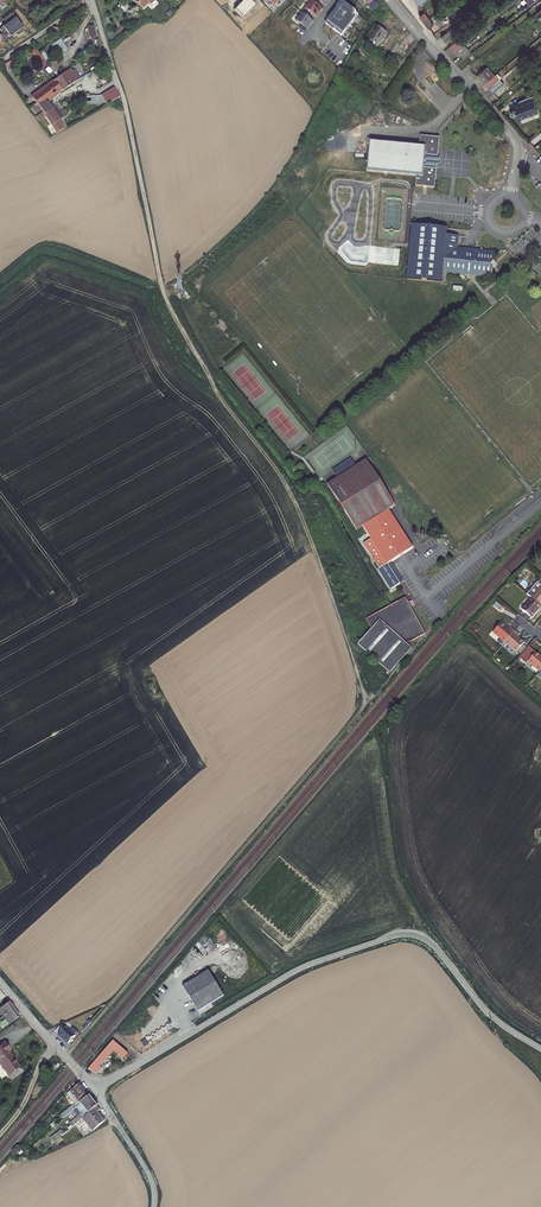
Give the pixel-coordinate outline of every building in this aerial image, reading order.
[(154,0),(132,0),(136,5),(137,4),(141,9),(148,3),(150,5),(155,1),(154,0)] [(322,10),(311,1),(305,9),(316,18),(322,10)] [(358,15),(341,2),(336,7),(338,9),(326,25),(341,37),(358,15)] [(111,15),(115,20),(122,16),(118,10),(111,15)] [(313,22),(302,13),(296,20),(307,29),(313,22)] [(425,13),(420,16),(424,22),(429,18),(425,13)] [(429,18),(424,22),(429,28),(434,25),(429,18)] [(375,25),(362,43),(370,47),(375,52),(384,38),(387,33),(375,25)] [(455,33),(452,29),(442,36),(445,40),(455,33)] [(458,36),(455,33),(445,40),(448,44),(458,36)] [(52,45),(51,46),(57,56),(67,49),(60,39),(55,43),(52,45)] [(449,47),(454,52),(464,44),(460,39),(449,47)] [(460,54),(468,49),(464,44),(454,52),(458,56),(460,54)] [(35,48),(31,51),(36,59),(40,55),(35,48)] [(471,53),(468,49),(460,54),(463,59),(471,53)] [(488,67),(478,75),(485,84),(495,76),(488,67)] [(72,71),(68,74),(74,83),(78,80),(72,71)] [(68,74),(66,72),(53,81),(61,91),(74,83),(68,74)] [(415,72),(410,80),(418,84),(422,76),(415,72)] [(500,79),(496,75),(495,76),(485,84),(489,89),(500,79)] [(435,89),(440,81),(432,76),(427,84),(435,89)] [(504,84),(500,79),(489,89),(493,93),(504,84)] [(61,91),(53,81),(31,97),(34,101),(33,102),(35,104),(40,100),(41,101),(46,97),(48,100),(51,98),(61,91)] [(103,94),(101,95),(106,105),(119,98),(114,88),(103,94)] [(53,115),(59,112),(51,104),(48,100),(46,97),(41,101),(40,100),(35,104),(32,106),(37,113),(42,110),(42,111),(47,108),(53,115)] [(523,100),(522,101),(515,107),(512,108),(512,109),(511,110),(510,111),(510,113),(511,114),(512,114),(513,115),(514,115),(515,115),(518,114),(519,119),(538,112),(533,97),(530,97),(529,97),(526,98),(523,100)] [(433,104),(427,109),(433,117),(439,111),(433,104)] [(46,116),(51,124),(56,133),(65,128),(60,119),(62,117),(59,112),(53,115),(47,108),(42,111),(46,116)] [(35,117),(39,121),(46,116),(42,111),(35,117)] [(372,142),(367,141),(367,145),(369,145),(367,172),(417,177),(416,187),(435,188),(436,170),(436,168),(437,158),(437,157),(438,157),(439,138),(420,136),(419,146),(372,142)] [(475,272),(475,276),(492,277),(493,268),(490,267),(491,261),(494,260),(494,251),(488,251),(467,249),(457,248),(459,236),(446,234),(447,228),(412,225),(407,279),(442,282),(443,273),(470,275),(473,273),(473,272),(475,272)] [(488,438),(468,413),(466,415),(486,439),(488,438)] [(389,510),(364,527),(370,539),(364,544),(379,570),(414,550),(389,510)] [(540,605),(540,586),(538,583),(537,582),(527,594),(530,597),(532,598),(540,605)] [(540,605),(532,598),(529,601),(522,610),(531,617),(540,605)] [(403,641),(424,631),(404,599),(365,623),(372,630),(358,645),(391,674),(412,649),(403,641)] [(503,608),(497,602),(494,606),(501,611),(503,608)] [(514,631),(510,627),(508,630),(501,623),(493,632),(505,642),(514,631)] [(519,635),(514,631),(505,642),(517,652),(524,643),(517,637),(519,635)] [(535,653),(528,662),(540,671),(540,670),(540,657),(535,653)] [(155,677),(146,679),(151,698),(161,697),(160,692),(157,692),(155,677)] [(208,971),(182,987),(197,1012),(223,996),(208,971)] [(0,1008),(0,1013),(1,1012),(3,1016),(14,1009),(9,1002),(0,1008)] [(14,1009),(3,1016),(7,1021),(3,1024),(4,1027),(19,1016),(14,1009)] [(61,1025),(55,1032),(58,1035),(64,1028),(61,1025)] [(70,1032),(65,1027),(64,1028),(58,1035),(69,1044),(70,1042),(73,1042),(73,1039),(75,1036),(78,1033),(73,1029),(70,1032)] [(102,1068),(100,1066),(114,1051),(118,1054),(117,1055),(122,1060),(128,1053),(113,1040),(88,1069),(96,1075),(102,1068)] [(5,1041),(0,1045),(0,1063),(9,1075),(20,1067),(8,1051),(11,1049),(5,1041)] [(70,1091),(80,1103),(90,1096),(80,1083),(70,1091)] [(70,1091),(67,1093),(78,1106),(80,1103),(70,1091)] [(97,1106),(90,1096),(80,1103),(85,1110),(83,1113),(71,1122),(73,1126),(83,1118),(97,1106)] [(83,1118),(93,1131),(105,1120),(98,1112),(100,1110),(97,1106),(83,1118)] [(64,1133),(61,1130),(54,1136),(57,1140),(61,1136),(64,1133)]
